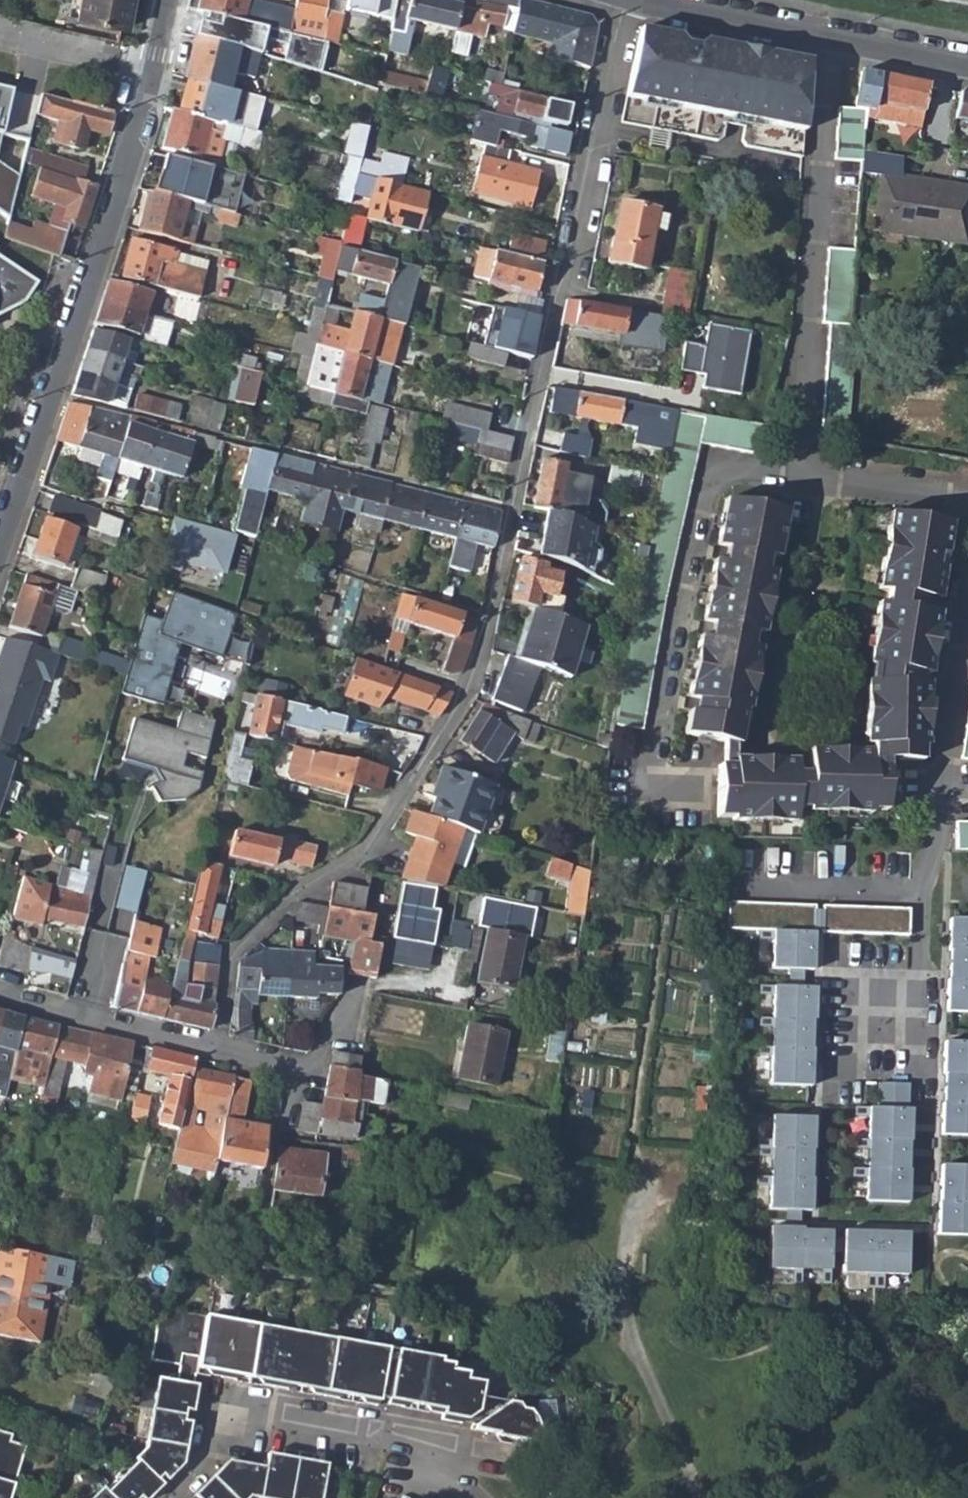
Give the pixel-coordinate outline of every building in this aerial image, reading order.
[(75,16),(127,27),(132,0),(78,0),(75,16)] [(198,11),(203,13),(231,19),(265,27),(290,34),(293,15),(248,5),(249,0),(200,0),(198,11)] [(290,34),(337,45),(344,15),(325,10),(327,0),(296,0),(293,15),(290,34)] [(344,12),(379,19),(383,0),(346,0),(344,12)] [(385,53),(406,58),(414,24),(453,33),(459,7),(430,0),(398,0),(396,9),(385,53)] [(453,33),(483,40),(487,25),(512,31),(516,12),(519,0),(460,0),(459,7),(453,33)] [(510,39),(549,48),(546,60),(589,70),(597,27),(591,18),(523,0),(519,0),(516,12),(512,31),(510,39)] [(203,13),(184,79),(186,79),(228,90),(239,50),(224,46),(231,19),(203,13)] [(265,27),(261,45),(285,51),(290,34),(265,27)] [(677,36),(640,30),(621,124),(720,141),(724,125),(742,127),(740,144),(800,157),(807,63),(702,42),(696,46),(683,44),(677,36)] [(352,49),(349,61),(375,67),(382,69),(385,57),(352,49)] [(375,67),(371,84),(377,86),(381,73),(382,69),(375,67)] [(427,85),(423,98),(438,101),(447,72),(432,68),(427,85)] [(862,71),(854,106),(867,109),(867,101),(870,73),(862,71)] [(381,73),(377,86),(423,98),(427,85),(381,73)] [(870,73),(867,101),(873,102),(870,117),(921,127),(929,84),(870,73)] [(186,79),(178,113),(228,126),(254,133),(261,99),(228,90),(186,79)] [(488,82),(486,94),(499,97),(515,101),(513,114),(566,125),(569,107),(547,101),(547,97),(488,82)] [(2,134),(11,90),(0,88),(0,147),(2,134)] [(956,117),(967,120),(967,94),(961,93),(956,117)] [(499,97),(495,116),(539,127),(541,121),(513,114),(515,101),(499,97)] [(51,143),(81,150),(87,131),(106,135),(113,112),(71,103),(71,106),(40,99),(35,118),(56,123),(51,143)] [(837,107),(833,161),(862,164),(862,154),(866,116),(867,109),(854,106),(852,109),(837,107)] [(170,111),(162,149),(202,159),(209,130),(226,134),(228,126),(178,113),(170,111)] [(474,111),(466,140),(483,145),(496,148),(500,130),(531,138),(530,146),(566,155),(571,135),(539,127),(495,116),(474,111)] [(355,122),(348,157),(360,160),(369,125),(355,122)] [(483,145),(472,194),(531,209),(539,173),(509,165),(512,152),(496,148),(483,145)] [(33,152),(29,165),(37,168),(83,182),(86,170),(33,152)] [(875,231),(965,243),(967,225),(967,188),(901,179),(904,159),(862,154),(862,164),(860,175),(882,178),(875,231)] [(160,173),(153,194),(234,214),(247,176),(166,156),(160,173)] [(363,163),(360,177),(402,188),(408,161),(385,156),(381,168),(363,163)] [(10,217),(21,175),(0,161),(0,211),(10,217)] [(8,225),(4,239),(58,256),(66,230),(81,234),(96,187),(83,182),(37,168),(27,199),(53,207),(45,231),(29,226),(27,232),(8,225)] [(351,202),(348,214),(358,217),(419,232),(428,194),(402,188),(360,177),(357,177),(351,202)] [(149,193),(139,231),(192,245),(197,226),(183,222),(186,210),(200,213),(207,214),(221,221),(237,224),(239,215),(234,214),(153,194),(149,193)] [(618,205),(607,263),(645,271),(657,212),(618,205)] [(186,210),(183,222),(197,226),(200,213),(186,210)] [(342,241),(340,248),(351,251),(358,217),(348,214),(342,241)] [(509,236),(505,254),(538,263),(542,243),(509,236)] [(439,238),(437,246),(446,248),(447,251),(491,263),(488,280),(535,292),(542,264),(538,263),(505,254),(439,238)] [(132,241),(122,280),(201,300),(206,276),(193,272),(171,267),(175,253),(175,251),(132,241)] [(340,248),(335,271),(388,284),(383,302),(359,296),(355,314),(378,319),(406,327),(420,268),(351,251),(340,248)] [(826,251),(824,266),(853,269),(854,254),(826,251)] [(175,253),(171,267),(193,272),(196,259),(175,253)] [(23,298),(35,278),(0,254),(0,310),(23,298)] [(824,266),(824,280),(852,282),(853,269),(824,266)] [(665,267),(656,316),(665,318),(686,321),(695,273),(665,267)] [(457,278),(454,287),(473,293),(475,283),(457,278)] [(824,280),(819,325),(824,326),(824,333),(848,327),(849,315),(852,282),(824,280)] [(109,282),(102,304),(146,316),(152,294),(109,282)] [(852,282),(849,315),(863,316),(866,283),(852,282)] [(567,300),(561,324),(620,335),(618,344),(659,351),(665,318),(656,316),(567,300)] [(146,316),(102,304),(95,326),(135,337),(133,342),(147,346),(150,346),(165,351),(167,351),(175,323),(146,316)] [(321,330),(317,346),(392,364),(396,365),(406,327),(378,319),(355,314),(354,314),(349,332),(332,328),(337,309),(327,306),(321,330)] [(492,306),(484,347),(508,353),(532,359),(540,318),(492,306)] [(749,332),(703,325),(700,346),(683,344),(678,372),(702,377),(700,390),(737,397),(749,332)] [(824,333),(817,430),(848,433),(856,326),(848,327),(824,333)] [(93,332),(86,354),(121,364),(124,351),(137,355),(145,356),(147,346),(133,342),(93,332)] [(472,344),(469,357),(504,367),(508,353),(484,347),(472,344)] [(314,359),(308,387),(335,394),(371,403),(382,406),(392,364),(317,346),(315,357),(314,359)] [(124,351),(121,364),(134,367),(137,355),(124,351)] [(86,354),(79,375),(114,385),(121,364),(86,354)] [(236,368),(232,383),(240,384),(243,370),(236,368)] [(144,369),(141,380),(148,381),(150,371),(144,369)] [(240,384),(235,402),(253,406),(261,375),(243,370),(240,384)] [(79,375),(72,396),(108,405),(114,385),(79,375)] [(155,375),(153,383),(161,384),(163,377),(155,375)] [(308,387),(304,400),(331,406),(335,394),(308,387)] [(552,388),(548,411),(633,426),(631,442),(667,449),(676,409),(559,389),(552,388)] [(335,394),(331,406),(368,415),(371,403),(335,394)] [(137,396),(133,412),(148,415),(152,400),(137,396)] [(192,397),(186,425),(217,433),(224,406),(192,397)] [(152,400),(148,415),(162,419),(166,404),(152,400)] [(70,402),(58,439),(79,446),(103,455),(98,469),(94,482),(108,487),(111,478),(112,474),(131,417),(70,402)] [(445,403),(440,421),(481,432),(484,432),(488,415),(445,403)] [(166,404),(162,419),(177,423),(178,417),(180,407),(166,404)] [(373,408),(363,443),(374,446),(380,442),(388,412),(373,408)] [(617,696),(611,728),(640,733),(670,562),(695,455),(690,454),(692,444),(697,445),(757,455),(763,424),(676,409),(667,449),(661,474),(651,518),(645,545),(643,557),(635,594),(617,696)] [(112,474),(111,478),(136,486),(142,468),(156,423),(131,417),(112,474)] [(406,417),(401,433),(411,436),(415,420),(406,417)] [(418,427),(416,434),(421,435),(420,438),(435,441),(440,421),(426,417),(422,428),(418,427)] [(156,423),(142,468),(153,471),(150,481),(161,484),(164,474),(178,429),(156,423)] [(178,429),(164,474),(179,478),(190,442),(223,450),(225,441),(178,429)] [(481,432),(475,455),(507,463),(514,440),(484,432),(481,432)] [(589,439),(562,433),(558,451),(568,453),(587,457),(589,439)] [(361,442),(355,465),(368,468),(374,446),(363,443),(361,442)] [(79,446),(74,460),(98,469),(103,455),(79,446)] [(277,454),(251,447),(240,490),(244,491),(232,533),(254,539),(263,507),(266,491),(277,454)] [(277,454),(266,491),(280,494),(305,501),(314,464),(277,454)] [(541,460),(532,507),(547,511),(555,513),(562,474),(564,464),(541,460)] [(609,462),(606,481),(633,487),(638,469),(609,462)] [(305,501),(299,523),(337,533),(343,510),(353,473),(314,464),(305,501)] [(642,491),(637,514),(643,516),(651,518),(661,474),(653,472),(648,492),(642,491)] [(353,473),(343,510),(359,514),(379,519),(388,483),(353,473)] [(562,474),(555,513),(601,529),(604,513),(596,500),(584,498),(588,480),(562,474)] [(388,483),(379,519),(417,529),(427,492),(388,483)] [(266,491),(263,507),(276,510),(280,494),(266,491)] [(427,492),(417,529),(454,538),(463,502),(427,492)] [(55,497),(50,515),(78,525),(89,528),(94,530),(99,512),(55,497)] [(699,637),(686,700),(697,702),(694,716),(689,715),(685,737),(723,744),(720,768),(716,768),(715,817),(722,817),(722,779),(869,781),(869,746),(893,746),(893,753),(893,759),(918,759),(921,745),(926,745),(927,681),(917,680),(919,671),(928,673),(939,611),(923,608),(925,596),(937,597),(942,566),(910,561),(912,548),(945,552),(950,521),(889,512),(884,543),(887,544),(885,557),(882,556),(877,587),(888,589),(886,603),(876,601),(866,663),(871,664),(869,680),(864,679),(864,752),(808,752),(808,778),(795,778),(795,762),(732,762),(734,746),(738,747),(746,712),(749,712),(761,650),(758,650),(761,634),(764,634),(776,576),(772,575),(775,561),(778,561),(788,512),(726,499),(717,549),(725,550),(722,565),(713,563),(702,622),(711,624),(708,638),(699,637)] [(454,538),(447,566),(467,571),(475,544),(491,549),(500,512),(463,502),(454,538)] [(263,507),(254,539),(267,542),(276,510),(263,507)] [(539,558),(567,564),(593,576),(595,567),(601,564),(604,550),(599,544),(604,530),(601,529),(555,513),(547,511),(539,558)] [(99,512),(94,530),(121,539),(126,522),(99,512)] [(359,514),(356,525),(376,529),(379,519),(359,514)] [(46,519),(39,539),(43,541),(38,558),(65,567),(77,529),(46,519)] [(180,571),(182,563),(221,575),(231,539),(170,522),(158,565),(180,571)] [(77,529),(65,567),(70,569),(72,561),(79,558),(89,528),(78,525),(77,529)] [(39,539),(33,556),(38,558),(43,541),(39,539)] [(637,542),(634,556),(643,557),(645,545),(637,542)] [(912,548),(910,561),(942,566),(945,552),(912,548)] [(522,560),(512,603),(534,611),(563,620),(567,601),(561,600),(555,598),(558,584),(560,574),(544,571),(545,564),(522,560)] [(74,570),(68,589),(71,590),(102,599),(108,581),(74,570)] [(314,637),(350,643),(361,575),(340,571),(336,590),(322,587),(314,637)] [(25,576),(9,626),(40,636),(48,610),(64,614),(71,590),(68,589),(25,576)] [(558,584),(555,598),(561,600),(565,586),(558,584)] [(235,615),(171,591),(161,621),(142,615),(134,639),(126,667),(123,676),(117,694),(161,707),(178,648),(220,660),(235,615)] [(400,594),(394,618),(451,638),(439,675),(449,678),(459,676),(471,645),(477,621),(400,594)] [(534,611),(518,660),(539,667),(570,678),(586,629),(563,620),(534,611)] [(391,630),(386,649),(400,653),(406,634),(391,630)] [(30,708),(39,680),(49,683),(59,655),(56,654),(3,637),(0,647),(0,698),(30,708)] [(61,639),(56,654),(59,655),(81,663),(84,653),(86,647),(61,639)] [(84,653),(81,663),(123,676),(126,667),(84,653)] [(508,656),(493,700),(523,711),(539,667),(518,660),(508,656)] [(356,658),(343,695),(377,707),(386,695),(440,715),(451,696),(452,693),(356,658)] [(243,675),(239,690),(243,691),(257,694),(260,679),(243,675)] [(243,691),(241,699),(255,703),(248,735),(272,741),(277,723),(320,734),(320,729),(343,734),(346,717),(257,694),(243,691)] [(8,745),(16,724),(24,727),(30,708),(0,698),(0,742),(8,745)] [(960,758),(967,760),(967,701),(960,758)] [(482,704),(460,740),(494,761),(512,732),(523,740),(530,721),(482,704)] [(213,722),(179,712),(174,732),(132,720),(120,761),(151,770),(159,783),(148,789),(158,804),(184,802),(196,792),(198,787),(202,770),(182,766),(186,752),(205,756),(213,722)] [(230,731),(218,780),(247,787),(252,763),(240,761),(245,734),(230,731)] [(893,746),(869,746),(869,781),(884,781),(884,753),(893,753),(893,746)] [(295,748),(288,775),(292,787),(350,802),(353,790),(378,796),(384,771),(295,748)] [(442,791),(432,821),(463,831),(482,837),(499,789),(446,770),(439,790),(442,791)] [(869,781),(722,779),(722,817),(729,818),(729,823),(794,823),(794,809),(807,809),(807,812),(869,814),(869,811),(883,811),(883,786),(869,786),(869,781)] [(415,840),(399,881),(440,890),(450,864),(463,831),(432,821),(413,814),(405,835),(415,840)] [(953,823),(951,850),(967,851),(967,823),(953,823)] [(207,829),(203,845),(223,849),(225,845),(231,846),(234,832),(208,826),(207,829)] [(463,831),(450,864),(469,870),(482,837),(463,831)] [(231,846),(229,855),(274,867),(276,858),(313,868),(317,853),(298,849),(287,846),(234,832),(231,846)] [(289,836),(287,846),(298,849),(301,838),(289,836)] [(538,895),(535,908),(583,917),(587,873),(549,861),(545,878),(567,882),(564,901),(538,895)] [(715,863),(705,862),(705,871),(715,872),(715,863)] [(199,863),(183,932),(193,934),(203,936),(207,921),(209,910),(220,868),(199,863)] [(8,866),(6,872),(15,875),(17,868),(8,866)] [(126,866),(117,909),(136,914),(147,870),(126,866)] [(6,872),(5,878),(13,880),(15,875),(6,872)] [(22,877),(11,918),(40,926),(42,918),(83,930),(91,899),(22,877)] [(332,883),(327,910),(362,915),(367,890),(332,883)] [(435,890),(402,883),(392,940),(433,946),(439,911),(432,909),(435,890)] [(526,893),(524,906),(535,908),(538,895),(526,893)] [(486,930),(477,985),(513,991),(523,937),(530,939),(535,908),(524,906),(483,899),(476,928),(486,930)] [(813,905),(724,902),(723,929),(756,930),(771,931),(812,932),(813,905)] [(296,903),(283,917),(286,920),(318,925),(317,936),(322,937),(324,926),(327,910),(296,903)] [(908,908),(820,905),(820,932),(907,935),(908,908)] [(209,910),(207,921),(220,924),(223,913),(209,910)] [(324,926),(322,937),(354,942),(349,970),(376,976),(378,962),(381,946),(369,944),(371,936),(374,917),(362,915),(327,910),(324,926)] [(949,917),(948,950),(951,950),(950,979),(947,979),(946,1011),(967,1012),(967,918),(949,917)] [(42,918),(40,926),(81,937),(83,930),(42,918)] [(207,921),(203,936),(216,939),(220,924),(207,921)] [(128,950),(115,1009),(163,1020),(171,982),(145,976),(149,956),(143,955),(149,926),(134,923),(130,941),(128,950)] [(149,926),(143,955),(149,956),(155,957),(161,929),(149,926)] [(771,931),(756,930),(756,939),(771,940),(771,931)] [(812,932),(771,931),(771,940),(770,968),(786,969),(801,969),(811,969),(812,932)] [(183,932),(181,940),(191,942),(193,934),(183,932)] [(0,956),(0,966),(28,972),(32,948),(6,936),(3,938),(0,956)] [(371,936),(369,944),(381,946),(378,962),(429,971),(433,946),(392,940),(371,936)] [(171,982),(163,1020),(207,1031),(217,990),(219,948),(191,942),(181,940),(171,982)] [(235,1002),(229,1036),(249,1040),(251,1027),(247,1026),(249,1003),(257,1004),(257,996),(287,998),(291,953),(265,950),(259,942),(239,963),(235,1002)] [(32,948),(28,972),(68,981),(74,957),(32,948)] [(291,953),(287,998),(316,1000),(317,994),(337,995),(339,969),(318,968),(320,956),(291,953)] [(598,957),(597,966),(607,968),(608,959),(598,957)] [(713,961),(704,960),(703,975),(713,975),(713,961)] [(801,969),(786,969),(786,987),(800,987),(801,969)] [(771,995),(771,986),(756,986),(756,995),(771,995)] [(771,986),(771,995),(770,1018),(772,1018),(771,1027),(771,1047),(769,1047),(769,1056),(768,1085),(809,1087),(810,1020),(812,1020),(813,987),(800,987),(786,987),(771,986)] [(549,994),(551,1025),(565,1024),(564,993),(549,994)] [(593,1008),(590,1022),(600,1024),(603,1010),(593,1008)] [(1,1101),(16,1049),(24,1018),(4,1012),(0,1025),(0,1101),(1,1101)] [(24,1018),(16,1049),(49,1057),(58,1027),(24,1018)] [(757,1018),(757,1027),(771,1027),(772,1018),(770,1018),(757,1018)] [(467,1025),(458,1079),(496,1086),(505,1032),(467,1025)] [(551,1026),(546,1060),(560,1063),(565,1029),(551,1026)] [(58,1027),(49,1057),(81,1065),(79,1079),(89,1082),(86,1095),(116,1102),(131,1044),(58,1027)] [(967,1136),(967,1042),(943,1041),(942,1073),(945,1074),(944,1103),(941,1102),(940,1135),(967,1136)] [(754,1056),(769,1056),(769,1047),(754,1047),(754,1056)] [(147,1048),(142,1071),(147,1073),(153,1049),(147,1048)] [(153,1049),(147,1073),(167,1078),(155,1126),(177,1132),(184,1104),(186,1095),(196,1059),(153,1049)] [(334,1052),(331,1065),(357,1071),(359,1057),(334,1052)] [(325,1089),(323,1098),(361,1102),(367,1102),(371,1078),(356,1075),(357,1071),(331,1065),(325,1089)] [(177,1132),(169,1163),(216,1171),(217,1163),(224,1123),(233,1079),(201,1072),(196,1097),(194,1106),(184,1104),(177,1132)] [(224,1123),(217,1163),(260,1171),(266,1131),(241,1126),(236,1125),(239,1111),(244,1111),(249,1082),(233,1079),(224,1123)] [(710,1081),(700,1080),(700,1096),(710,1096),(710,1081)] [(877,1083),(876,1108),(907,1110),(907,1084),(877,1083)] [(441,1091),(439,1103),(468,1109),(470,1097),(441,1091)] [(186,1095),(184,1104),(194,1106),(196,1097),(186,1095)] [(135,1097),(129,1121),(143,1125),(149,1101),(135,1097)] [(321,1105),(320,1122),(350,1126),(351,1121),(358,1122),(361,1102),(323,1098),(321,1105)] [(303,1102),(296,1131),(315,1136),(355,1139),(356,1126),(350,1126),(320,1122),(321,1105),(303,1102)] [(578,1105),(576,1121),(587,1122),(589,1107),(578,1105)] [(853,1116),(867,1117),(868,1108),(853,1108),(853,1116)] [(876,1108),(868,1108),(867,1117),(867,1136),(868,1136),(868,1145),(867,1169),(865,1169),(865,1178),(864,1202),(907,1203),(908,1171),(906,1171),(907,1142),(909,1142),(910,1110),(907,1110),(876,1108)] [(109,1115),(106,1130),(116,1132),(120,1118),(109,1115)] [(769,1140),(769,1149),(771,1149),(771,1157),(770,1178),(768,1178),(768,1187),(767,1211),(785,1211),(803,1212),(810,1212),(811,1179),(809,1179),(810,1151),(812,1151),(813,1118),(770,1117),(769,1140)] [(362,1129),(360,1140),(380,1142),(382,1125),(365,1123),(364,1129),(362,1129)] [(396,1126),(393,1144),(406,1145),(407,1128),(396,1126)] [(868,1145),(868,1136),(867,1136),(854,1136),(853,1145),(868,1145)] [(756,1148),(769,1149),(769,1140),(755,1139),(755,1148),(756,1148)] [(771,1157),(771,1149),(769,1149),(756,1148),(756,1157),(771,1157)] [(278,1150),(273,1190),(319,1196),(324,1157),(278,1150)] [(940,1166),(939,1203),(937,1203),(936,1236),(967,1237),(967,1166),(940,1166)] [(865,1178),(865,1169),(851,1169),(850,1178),(865,1178)] [(768,1187),(768,1178),(754,1178),(753,1186),(768,1187)] [(785,1211),(783,1228),(801,1228),(803,1212),(785,1211)] [(767,1271),(791,1271),(800,1271),(800,1269),(823,1269),(832,1270),(833,1231),(803,1231),(803,1228),(801,1228),(783,1228),(767,1228),(767,1271)] [(883,1276),(906,1276),(907,1234),(843,1232),(841,1274),(865,1275),(874,1275),(883,1276)] [(42,1301),(45,1282),(50,1283),(55,1257),(1,1246),(0,1250),(0,1293),(42,1301)] [(832,1284),(832,1270),(823,1269),(823,1284),(832,1284)] [(800,1285),(800,1271),(791,1271),(791,1285),(800,1285)] [(874,1275),(865,1275),(865,1290),(874,1290),(874,1275)] [(883,1276),(874,1275),(874,1290),(883,1290),(883,1276)] [(40,1344),(44,1318),(39,1317),(42,1301),(0,1293),(0,1337),(40,1344)] [(391,1352),(287,1332),(180,1312),(161,1321),(154,1356),(181,1361),(183,1350),(201,1354),(198,1368),(207,1370),(212,1377),(237,1382),(242,1376),(260,1380),(263,1385),(289,1392),(294,1386),(311,1389),(315,1396),(339,1400),(344,1395),(363,1398),(366,1406),(380,1408),(391,1352)] [(399,1353),(388,1406),(403,1409),(410,1407),(426,1409),(431,1415),(446,1417),(445,1423),(457,1425),(459,1413),(479,1416),(485,1386),(468,1383),(469,1377),(455,1374),(456,1368),(442,1365),(443,1361),(399,1353)] [(469,1377),(468,1383),(485,1386),(488,1374),(471,1371),(469,1377)] [(93,1372),(87,1392),(106,1397),(111,1380),(93,1372)] [(141,1496),(143,1497),(150,1497),(163,1485),(158,1479),(162,1475),(168,1481),(184,1464),(192,1421),(184,1420),(186,1408),(194,1410),(198,1386),(159,1378),(147,1448),(146,1447),(135,1457),(137,1459),(117,1479),(115,1477),(105,1487),(102,1486),(89,1497),(139,1497),(141,1496)] [(498,1432),(497,1436),(540,1444),(541,1435),(534,1416),(524,1414),(519,1408),(507,1406),(502,1411),(498,1432)] [(502,1411),(479,1428),(498,1432),(502,1411)] [(459,1413),(457,1425),(467,1427),(479,1416),(459,1413)] [(80,1429),(78,1438),(93,1442),(96,1433),(80,1429)] [(26,1448),(11,1443),(13,1436),(0,1432),(0,1497),(11,1497),(26,1448)] [(291,1445),(289,1456),(274,1453),(270,1478),(254,1476),(255,1468),(228,1463),(194,1497),(255,1497),(256,1497),(264,1497),(327,1497),(331,1478),(333,1464),(320,1461),(322,1452),(291,1445)]
